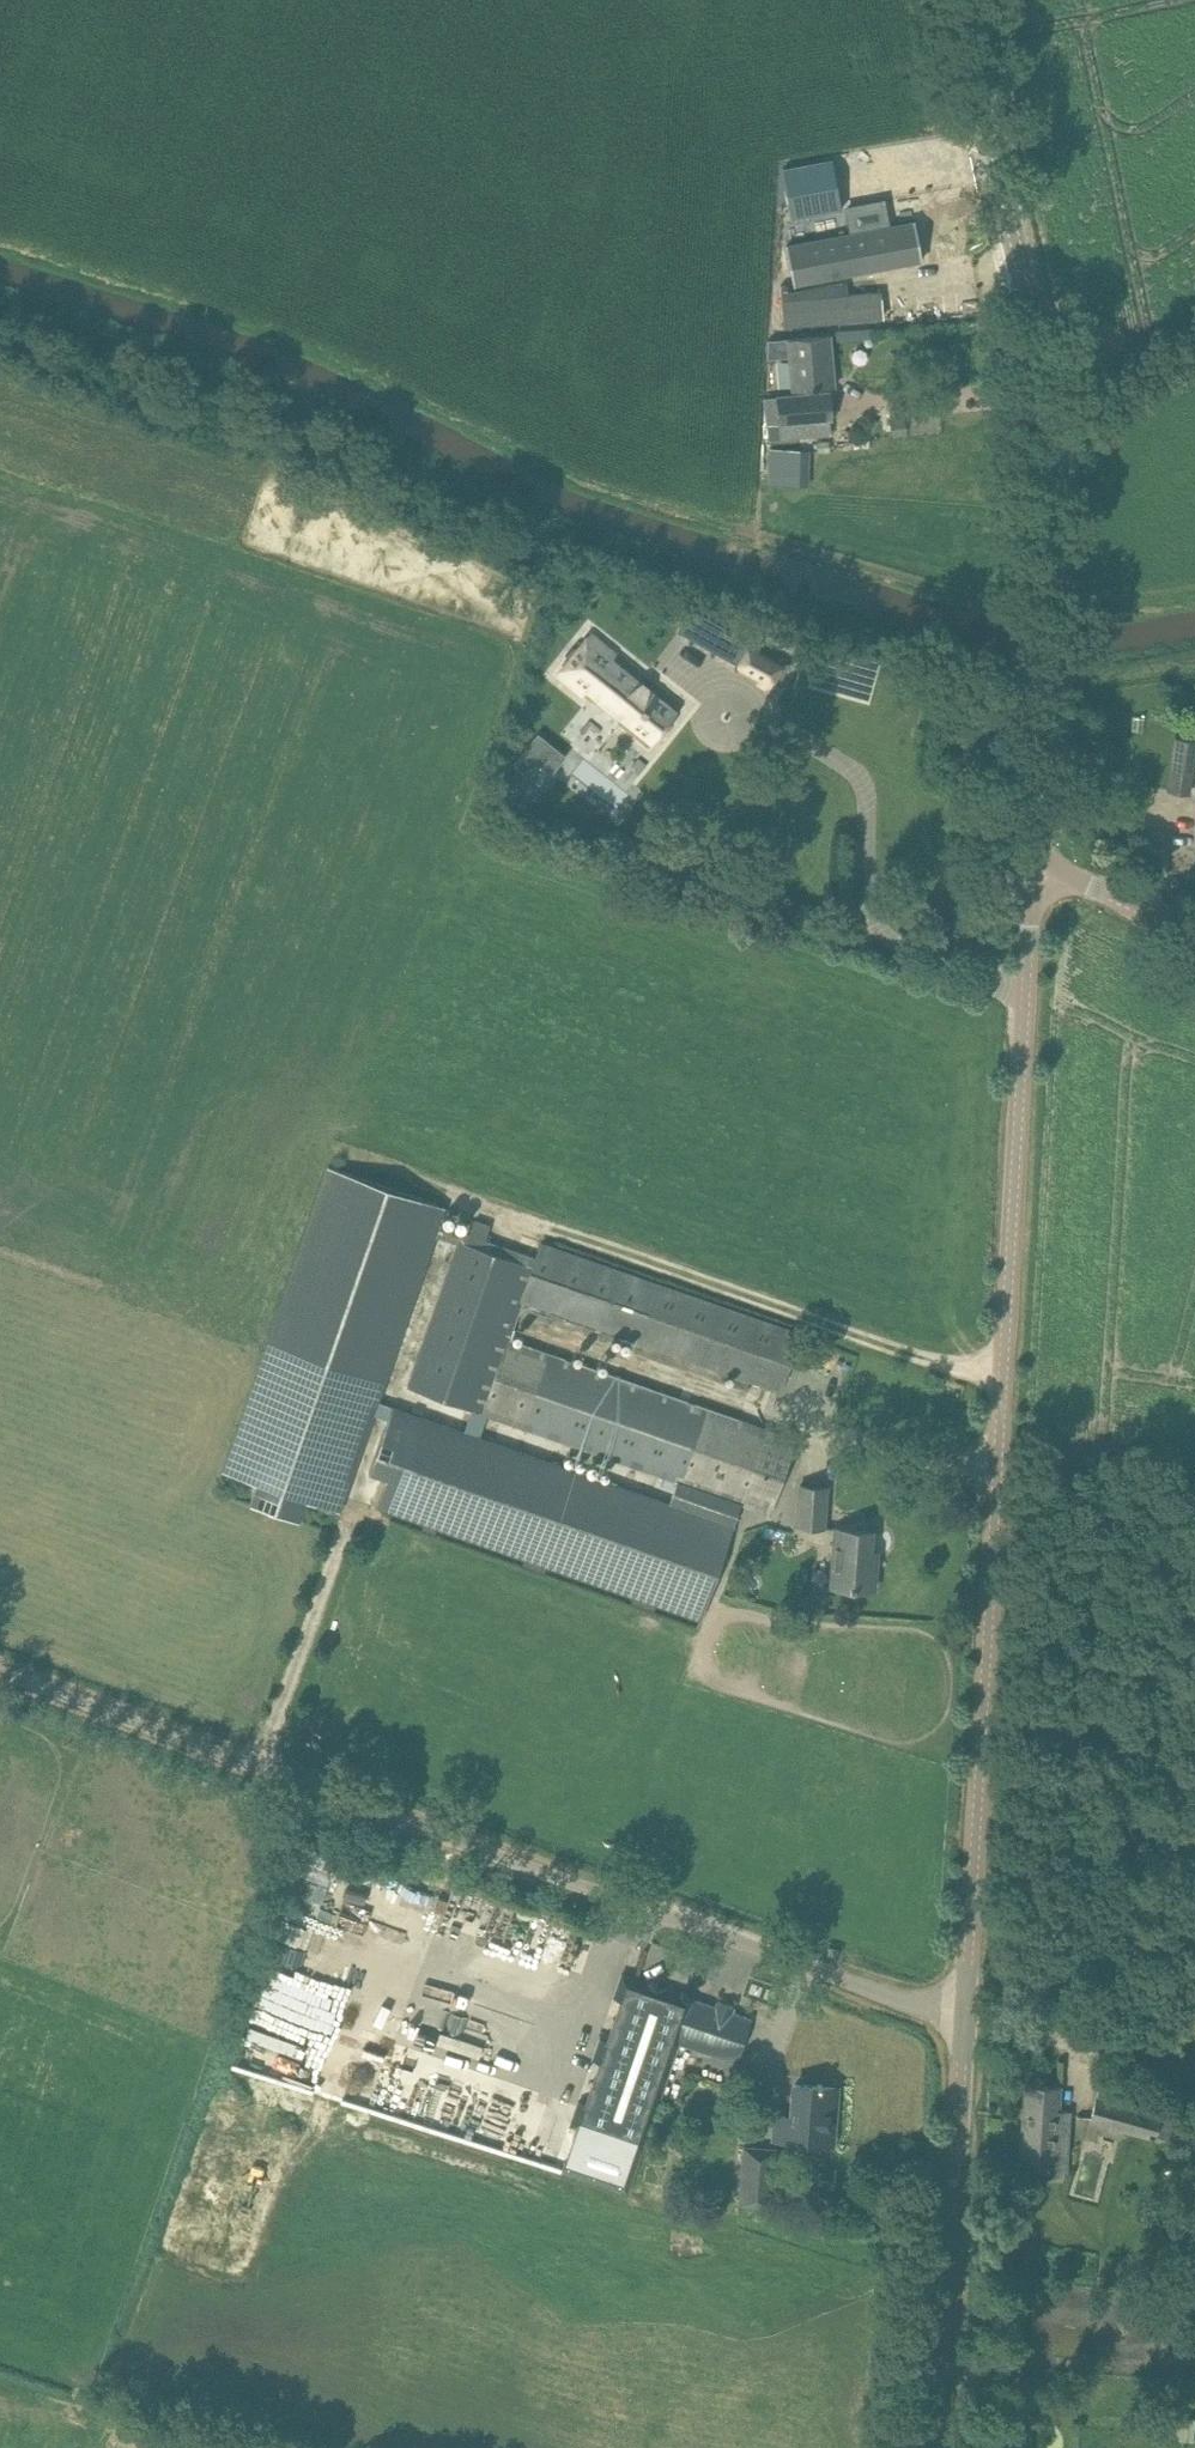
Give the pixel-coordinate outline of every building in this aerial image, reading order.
[(833,158),(783,168),(792,218),(842,209),(833,158)] [(851,235),(785,247),(792,283),(846,274),(897,264),(921,259),(914,223),(890,227),(885,201),(846,208),(851,235)] [(848,293),(781,298),(783,325),(857,320),(881,318),(879,291),(855,293),(848,293)] [(834,386),(830,335),(788,339),(792,390),(834,386)] [(830,391),(764,397),(767,424),(768,424),(769,438),(830,433),(829,419),(832,418),(830,391)] [(905,420),(889,421),(890,437),(906,436),(905,420)] [(829,451),(828,441),(816,442),(817,451),(829,451)] [(783,449),(782,476),(797,476),(798,450),(783,449)] [(690,608),(677,631),(739,665),(751,642),(690,608)] [(605,709),(603,711),(648,745),(679,706),(653,686),(651,688),(643,682),(646,678),(589,634),(557,676),(585,698),(587,695),(605,709)] [(751,642),(739,665),(761,677),(758,682),(768,688),(770,684),(777,687),(782,677),(788,666),(790,663),(751,642)] [(788,666),(782,677),(790,681),(796,670),(788,666)] [(1189,793),(1194,748),(1194,741),(1175,738),(1168,790),(1189,793)] [(525,752),(514,765),(534,781),(544,767),(525,752)] [(758,1383),(780,1391),(800,1335),(800,1333),(778,1325),(540,1243),(535,1256),(487,1239),(470,1232),(441,1222),(446,1208),(329,1167),(266,1350),(224,1472),(257,1483),(250,1503),(263,1507),(299,1520),(303,1505),(305,1500),(340,1512),(346,1494),(374,1415),(386,1420),(368,1473),(387,1479),(377,1505),(425,1523),(422,1532),(434,1536),(437,1528),(525,1559),(523,1566),(543,1573),(546,1565),(635,1596),(632,1604),(652,1611),(655,1602),(701,1618),(709,1596),(734,1526),(743,1504),(770,1514),(795,1440),(508,1340),(521,1302),(758,1383)] [(797,1526),(823,1527),(826,1487),(799,1485),(797,1526)] [(831,1586),(874,1589),(876,1562),(869,1562),(871,1530),(835,1527),(831,1586)] [(286,1917),(359,1940),(371,1902),(298,1878),(286,1917)] [(576,2127),(560,2173),(626,2194),(628,2195),(643,2150),(680,2045),(736,2064),(752,2019),(621,1975),(614,1997),(620,1999),(606,2041),(599,2039),(592,2060),(599,2062),(584,2104),(578,2102),(570,2125),(576,2127)] [(359,2036),(380,2045),(395,2012),(373,2003),(359,2036)] [(336,2084),(355,2091),(361,2076),(341,2069),(336,2084)] [(1122,2139),(1125,2130),(1172,2143),(1179,2117),(1176,2116),(1181,2099),(1105,2078),(1093,2121),(1103,2123),(1101,2133),(1122,2139)] [(775,2139),(832,2144),(836,2088),(822,2087),(822,2084),(817,2084),(817,2086),(795,2085),(792,2117),(777,2115),(775,2139)] [(1026,2085),(1020,2166),(1063,2169),(1066,2126),(1070,2126),(1071,2110),(1058,2109),(1060,2087),(1026,2085)] [(739,2205),(773,2207),(777,2148),(743,2145),(739,2205)]
